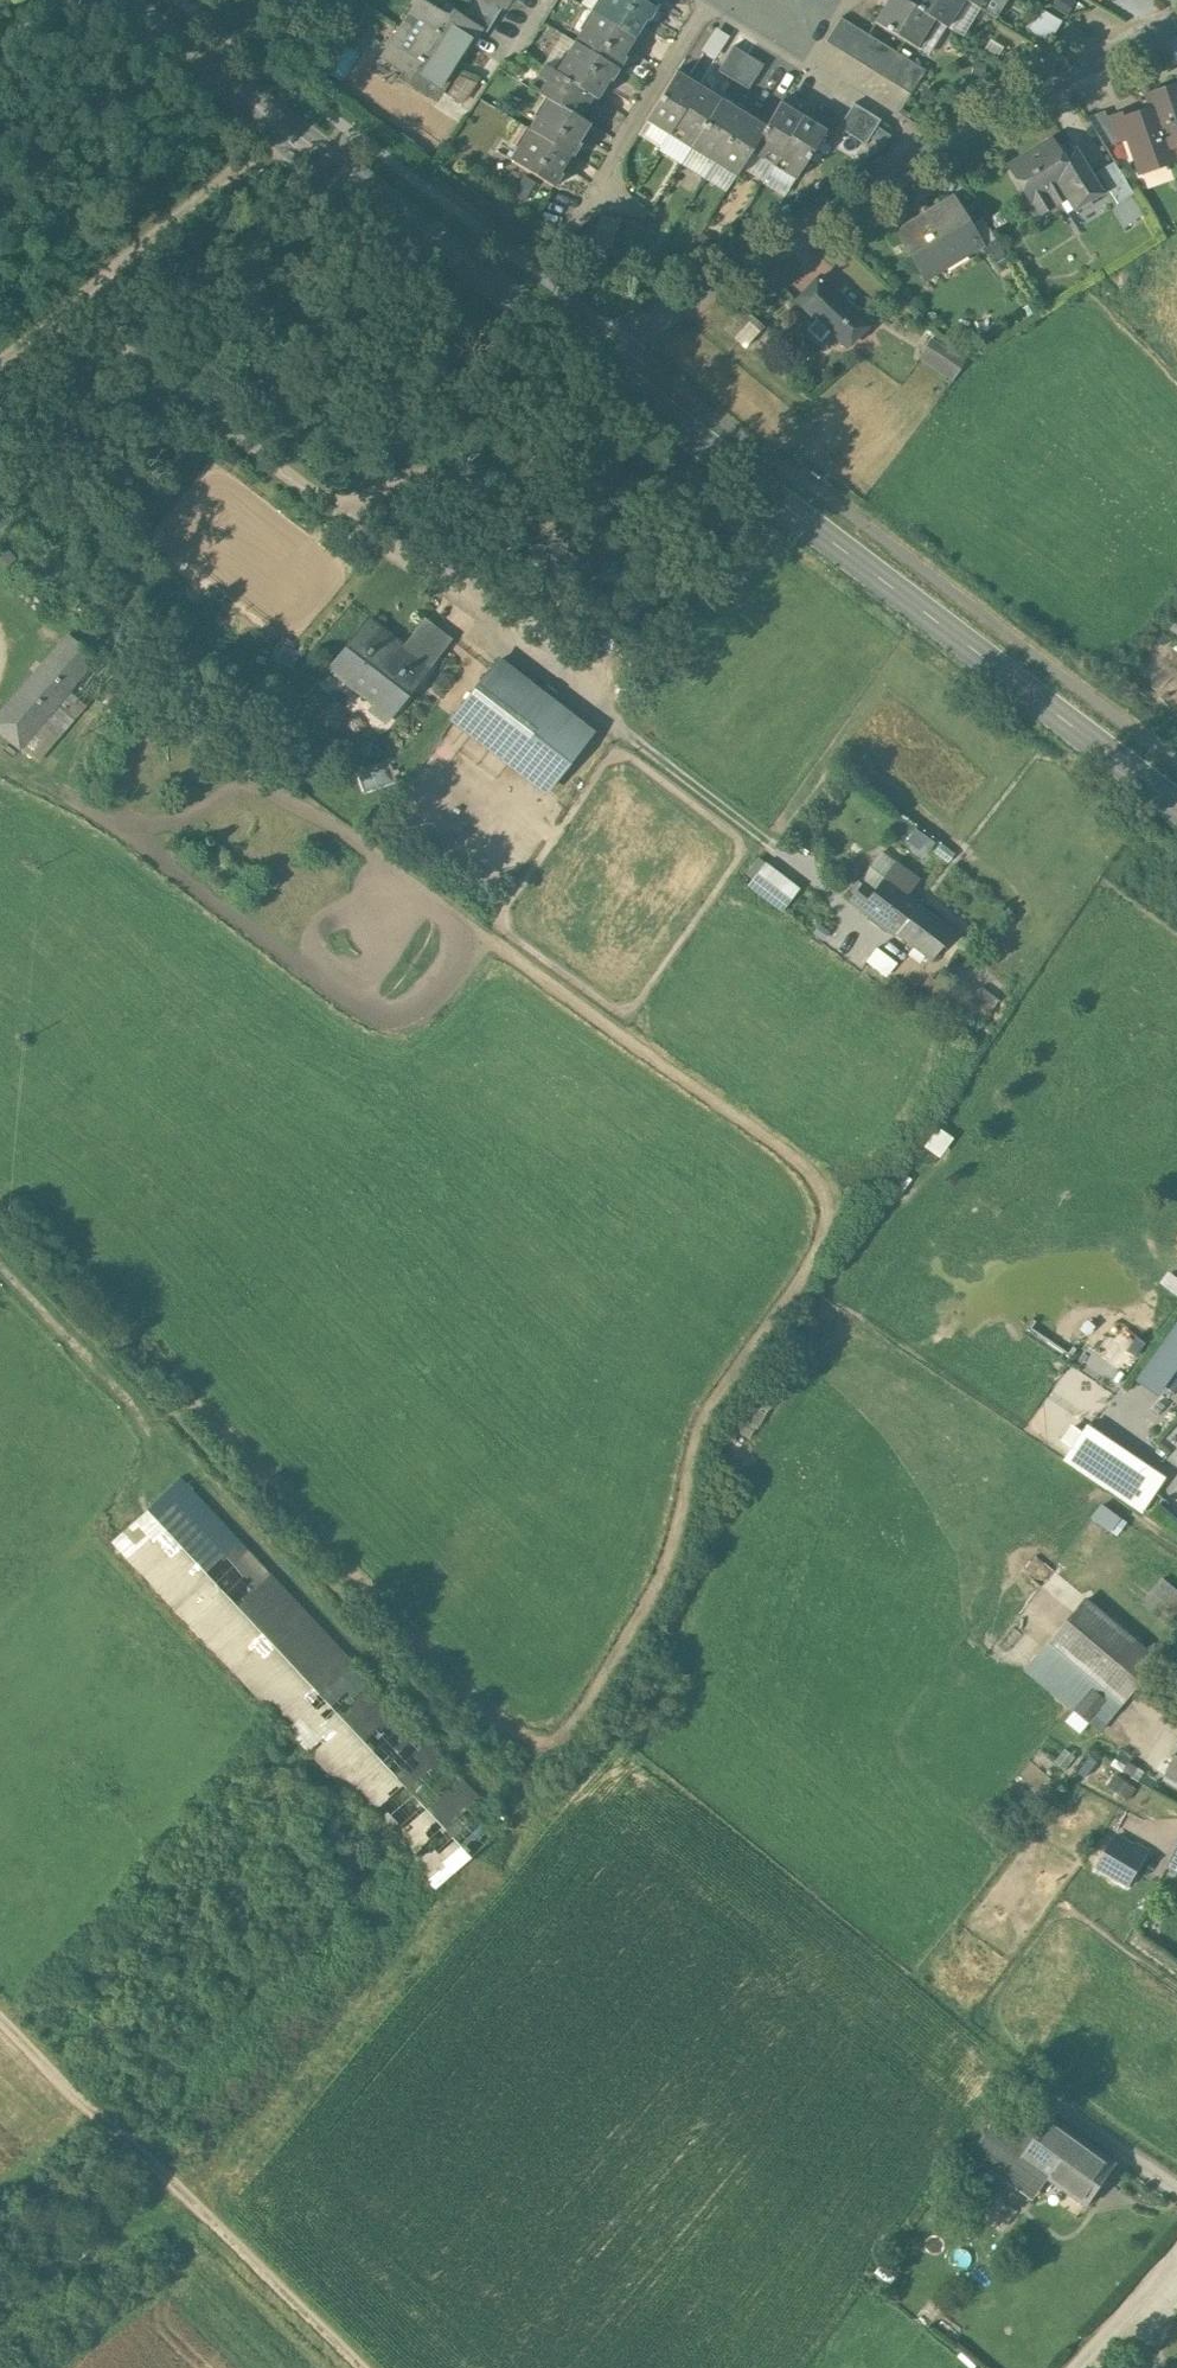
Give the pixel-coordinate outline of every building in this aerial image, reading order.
[(490,0),(475,0),(472,5),(494,20),(502,7),(490,0)] [(644,0),(605,0),(597,14),(635,37),(641,27),(643,29),(650,18),(647,17),(652,9),(655,11),(656,8),(644,0)] [(906,2),(907,1),(905,0),(889,0),(875,21),(915,46),(932,19),(932,18),(906,2)] [(907,1),(906,2),(932,18),(932,19),(945,27),(962,0),(907,0),(907,1)] [(452,20),(422,1),(404,30),(446,56),(453,45),(463,51),(477,28),(456,15),(452,20)] [(494,20),(472,5),(464,18),(487,32),(494,20)] [(1062,21),(1041,8),(1029,29),(1049,42),(1062,21)] [(635,37),(597,14),(585,33),(581,30),(574,42),(619,69),(620,68),(617,66),(622,59),(624,60),(631,49),(628,47),(635,37)] [(841,17),(826,41),(838,49),(853,25),(841,17)] [(853,25),(838,49),(850,56),(865,32),(853,25)] [(446,56),(404,30),(385,61),(414,79),(411,85),(433,99),(447,75),(438,69),(446,56)] [(865,32),(850,56),(862,64),(877,40),(865,32)] [(877,40),(862,64),(874,71),(889,47),(877,40)] [(619,69),(574,42),(567,54),(571,56),(560,74),(559,75),(598,98),(604,88),(606,90),(613,79),(610,77),(615,70),(618,71),(619,69)] [(733,46),(717,71),(733,81),(748,56),(733,46)] [(889,47),(874,71),(886,79),(901,55),(889,47)] [(901,55),(886,79),(898,86),(913,62),(901,55)] [(748,56),(733,81),(748,90),(764,65),(748,56)] [(913,62),(898,86),(910,94),(925,70),(913,62)] [(598,98),(559,75),(560,74),(545,65),(531,89),(550,101),(551,100),(582,119),(590,106),(584,103),(589,95),(597,100),(598,98)] [(684,80),(676,76),(680,70),(678,69),(646,120),(669,134),(701,83),(687,75),(684,80)] [(1148,92),(1173,163),(1173,162),(1168,149),(1176,146),(1176,82),(1148,92)] [(701,83),(669,134),(691,148),(723,97),(721,96),(718,101),(710,96),(714,91),(701,83)] [(1152,106),(1123,116),(1131,138),(1129,138),(1142,174),(1173,163),(1148,92),(1147,92),(1152,106)] [(723,97),(691,148),(713,162),(745,111),(732,102),(728,108),(720,103),(724,97),(723,97)] [(582,119),(551,100),(550,101),(540,119),(536,117),(529,129),(532,131),(571,154),(570,155),(573,157),(574,154),(572,152),(576,145),(579,146),(586,135),(583,134),(590,123),(582,119)] [(782,100),(767,124),(750,152),(751,152),(772,165),(805,114),(792,106),(788,112),(781,107),(784,101),(782,100)] [(881,119),(854,103),(846,115),(873,132),(881,119)] [(745,111),(713,162),(736,176),(751,152),(750,152),(767,124),(754,116),(751,122),(743,117),(746,111),(745,111)] [(1121,111),(1105,117),(1114,143),(1129,138),(1131,138),(1123,116),(1121,111)] [(805,114),(772,165),(795,180),(827,128),(824,126),(821,132),(813,128),(817,122),(805,114)] [(873,132),(846,115),(838,128),(865,145),(873,132)] [(571,154),(532,131),(521,149),(518,147),(510,159),(554,187),(556,185),(553,183),(558,175),(561,177),(567,166),(564,164),(570,155),(571,154)] [(1050,140),(1009,165),(1031,202),(1060,185),(1074,208),(1100,193),(1074,150),(1061,157),(1050,140)] [(1133,193),(1114,161),(1098,171),(1117,203),(1133,193)] [(953,199),(918,220),(919,222),(898,235),(924,277),(978,244),(980,243),(969,225),(953,199)] [(997,242),(982,217),(969,225),(980,243),(978,244),(982,251),(997,242)] [(868,323),(819,278),(797,301),(813,316),(814,315),(834,334),(846,345),(868,323)] [(744,308),(725,329),(745,347),(764,326),(744,308)] [(964,362),(930,340),(920,355),(953,378),(964,362)] [(399,650),(365,624),(334,665),(393,710),(429,663),(414,652),(404,644),(399,650)] [(434,626),(414,652),(429,663),(449,638),(434,626)] [(0,714),(0,730),(19,747),(95,657),(68,634),(0,714)] [(95,657),(19,747),(36,761),(112,672),(95,657)] [(572,719),(496,661),(453,717),(528,776),(572,719)] [(572,719),(528,776),(547,790),(590,734),(572,719)] [(782,907),(800,883),(764,857),(746,882),(782,907)] [(896,863),(874,891),(864,883),(851,900),(895,934),(896,933),(897,933),(919,905),(918,904),(907,895),(918,880),(896,863)] [(953,931),(919,905),(897,933),(931,960),(953,931)] [(865,939),(848,927),(839,938),(856,951),(865,939)] [(876,948),(865,939),(856,951),(867,959),(876,948)] [(896,963),(876,948),(867,959),(887,974),(896,963)] [(980,987),(957,1015),(975,1031),(998,1001),(980,987)] [(1138,1375),(1160,1392),(1176,1368),(1176,1320),(1138,1375)] [(1114,1452),(1085,1432),(1074,1447),(1103,1467),(1114,1452)] [(1152,1478),(1114,1452),(1103,1467),(1104,1468),(1096,1480),(1133,1505),(1152,1478)] [(503,1825),(179,1479),(111,1542),(435,1889),(503,1825)] [(1143,1600),(1169,1620),(1176,1610),(1176,1585),(1164,1575),(1143,1600)] [(1161,1659),(1088,1598),(1051,1641),(1124,1703),(1161,1659)] [(1124,1703),(1051,1641),(1028,1669),(1077,1711),(1095,1688),(1108,1699),(1102,1706),(1113,1715),(1124,1703)] [(1095,1688),(1077,1711),(1090,1721),(1102,1706),(1108,1699),(1095,1688)] [(1102,1706),(1090,1721),(1101,1730),(1113,1715),(1102,1706)] [(1168,1768),(1170,1769),(1167,1774),(1176,1781),(1176,1754),(1168,1768)] [(1130,1846),(1115,1837),(1098,1865),(1130,1883),(1149,1851),(1138,1844),(1130,1846)] [(1167,1866),(1176,1872),(1176,1846),(1167,1866)] [(1100,2149),(1052,2114),(1022,2157),(1038,2169),(1087,2204),(1116,2162),(1099,2150),(1100,2149)] [(1017,2133),(1004,2124),(972,2169),(985,2178),(997,2160),(1008,2167),(1026,2142),(1016,2135),(1017,2133)] [(1022,2157),(1006,2179),(1023,2191),(1038,2169),(1022,2157)] [(924,2305),(884,2272),(873,2285),(914,2318),(924,2305)]
